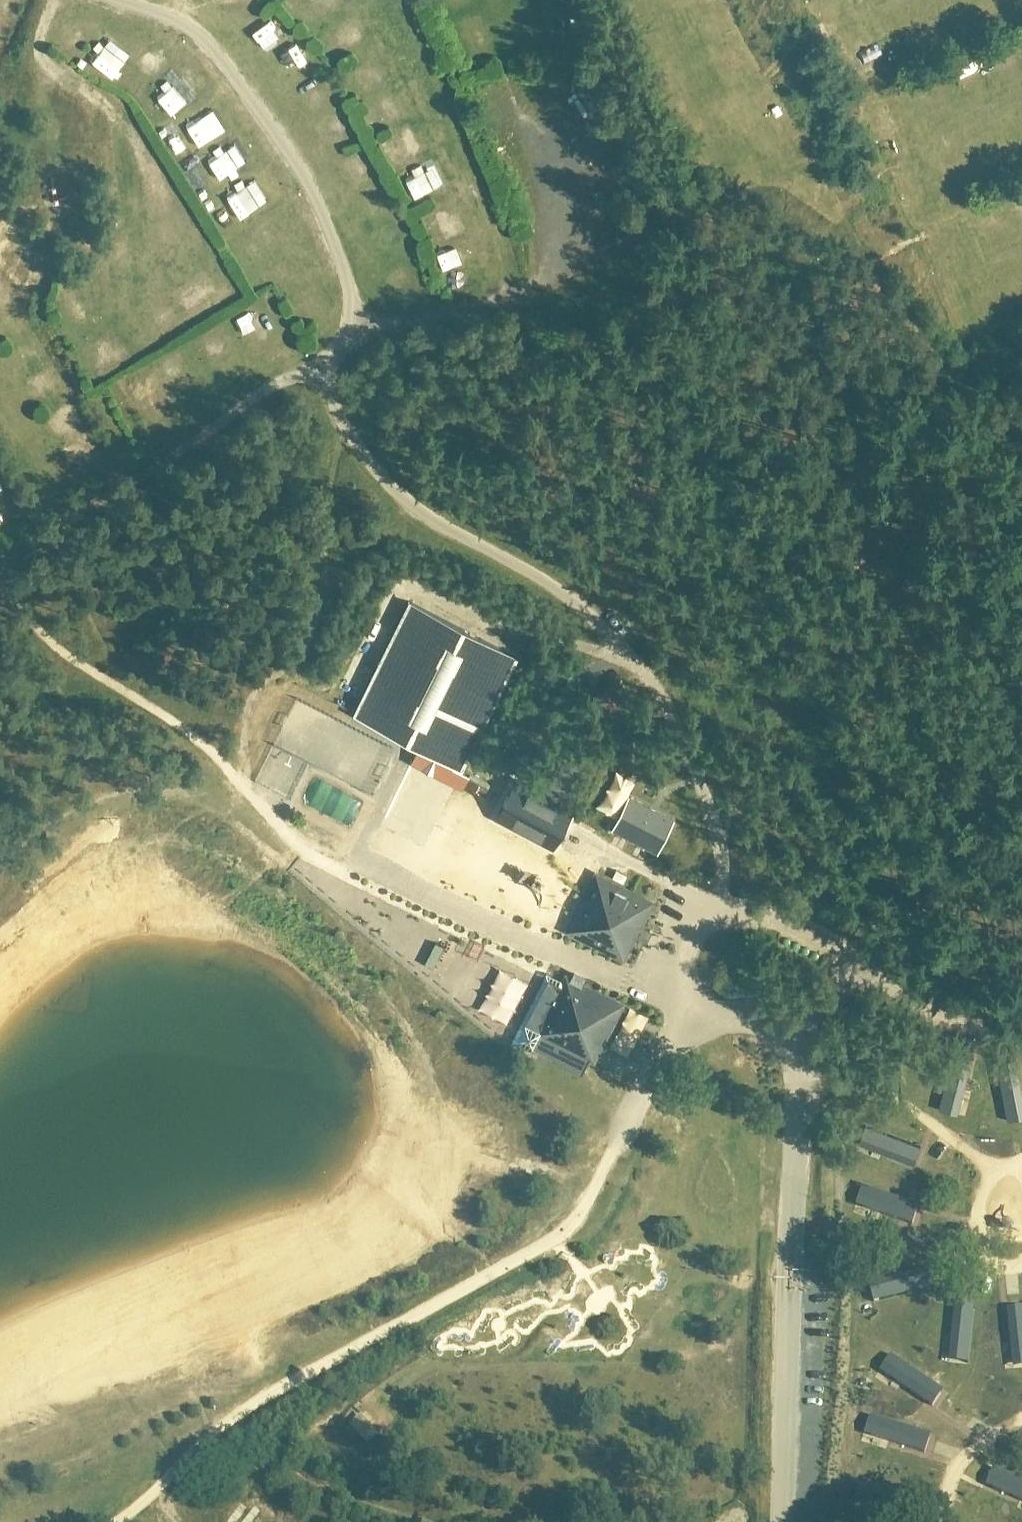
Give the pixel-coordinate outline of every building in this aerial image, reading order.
[(418,603),(363,711),(466,765),(523,657),(418,603)] [(524,776),(502,814),(561,847),(582,809),(524,776)] [(634,791),(618,823),(664,845),(680,813),(634,791)] [(602,871),(574,923),(631,955),(660,903),(602,871)] [(568,979),(553,971),(520,1037),(587,1071),(595,1055),(601,1060),(631,1001),(572,971),(568,979)] [(939,1111),(960,1116),(972,1061),(951,1056),(939,1111)] [(1021,1112),(1021,1074),(1019,1056),(998,1059),(1007,1115),(1021,1112)] [(921,1160),(926,1139),(871,1126),(866,1147),(921,1160)] [(870,1181),(862,1201),(915,1220),(923,1200),(870,1181)] [(876,1276),(880,1295),(936,1284),(932,1264),(876,1276)] [(980,1362),(978,1300),(958,1300),(960,1363),(980,1362)] [(896,1351),(885,1367),(938,1402),(949,1386),(896,1351)] [(937,1431),(876,1410),(870,1430),(930,1451),(937,1431)] [(991,1482),(1021,1495),(1021,1472),(1000,1462),(991,1482)]
